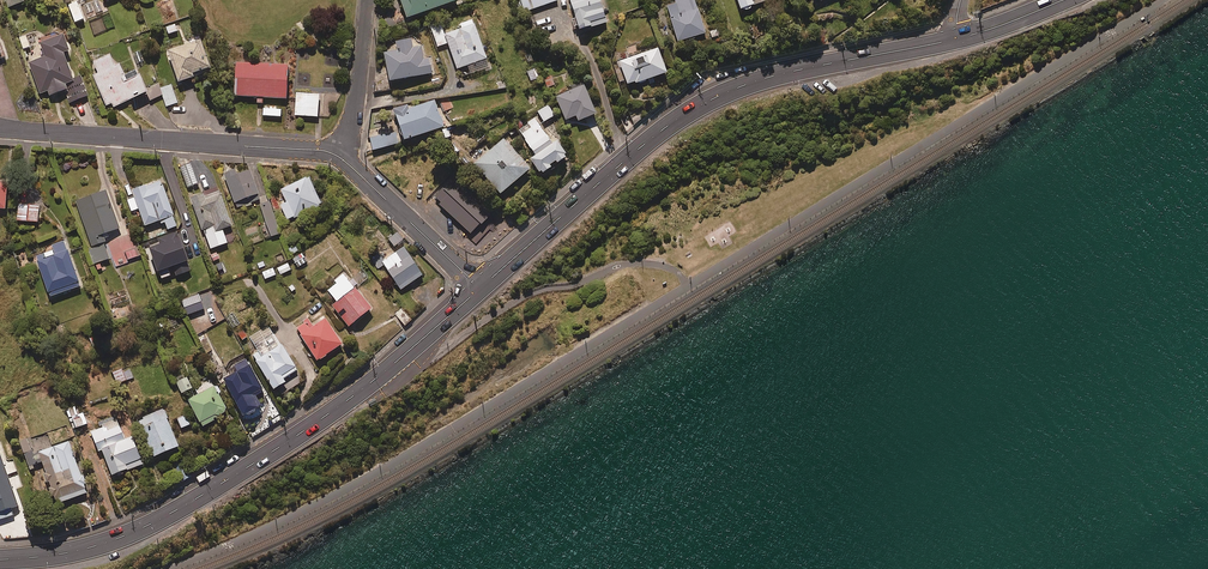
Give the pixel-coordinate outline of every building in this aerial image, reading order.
[(101,0),(94,0),(84,4),(90,19),(106,13),(101,0)] [(400,9),(390,12),(395,25),(405,22),(404,18),(455,0),(397,0),(400,9)] [(556,0),(520,0),(523,12),(556,1),(556,0)] [(598,0),(568,0),(576,30),(605,22),(598,0)] [(694,0),(675,0),(676,3),(666,6),(677,41),(704,33),(694,0)] [(739,9),(767,0),(736,0),(739,9)] [(84,18),(77,1),(68,4),(75,22),(84,18)] [(440,23),(429,27),(436,48),(446,44),(455,70),(460,68),(462,76),(488,67),(471,19),(454,25),(455,28),(443,32),(440,23)] [(176,24),(165,28),(167,35),(179,32),(176,24)] [(70,49),(64,32),(40,41),(46,55),(29,62),(40,93),(48,90),(50,95),(64,89),(69,102),(89,95),(81,75),(74,78),(64,51),(70,49)] [(211,66),(200,37),(167,49),(179,81),(195,75),(194,72),(211,66)] [(410,37),(394,40),(394,45),(387,46),(388,52),(381,53),(386,81),(431,73),(428,58),(423,59),(420,44),(412,45),(410,37)] [(141,48),(131,52),(136,65),(147,61),(141,48)] [(618,62),(626,84),(633,81),(634,83),(665,72),(657,48),(618,62)] [(116,64),(111,53),(93,61),(98,72),(93,74),(106,104),(111,102),(113,106),(149,90),(138,68),(125,74),(120,62),(116,64)] [(294,63),(240,60),(238,91),(292,94),(294,63)] [(538,78),(534,68),(525,72),(529,81),(538,78)] [(160,88),(159,83),(152,85),(156,97),(163,95),(167,106),(178,102),(172,84),(160,88)] [(595,114),(583,84),(554,95),(564,120),(575,116),(576,121),(595,114)] [(320,94),(296,92),(295,115),(318,116),(320,94)] [(443,126),(434,100),(413,107),(412,104),(391,111),(401,140),(443,126)] [(553,116),(548,105),(537,111),(542,122),(553,116)] [(550,167),(548,164),(554,161),(555,164),(565,158),(555,141),(550,144),(534,118),(517,129),(534,156),(528,159),(538,174),(550,167)] [(397,145),(395,133),(368,138),(370,150),(397,145)] [(528,169),(503,139),(473,164),(498,194),(528,169)] [(177,176),(171,158),(160,162),(167,180),(177,176)] [(198,183),(191,163),(180,167),(187,187),(198,183)] [(259,193),(250,168),(236,174),(234,169),(224,173),(235,202),(259,193)] [(323,205),(310,176),(282,188),(287,201),(281,203),(288,220),(323,205)] [(139,208),(145,225),(160,220),(161,223),(165,221),(168,229),(178,225),(162,179),(133,189),(135,195),(127,198),(131,211),(139,208)] [(232,225),(220,189),(203,195),(202,192),(191,196),(204,235),(207,234),(212,248),(228,242),(223,228),(232,225)] [(92,246),(106,242),(103,234),(122,228),(107,190),(76,202),(92,246)] [(437,197),(430,190),(417,202),(424,209),(437,197)] [(463,207),(458,202),(448,211),(452,216),(463,207)] [(493,221),(475,202),(456,220),(486,252),(513,226),(502,213),(493,221)] [(39,205),(19,203),(17,220),(38,221),(39,205)] [(106,242),(112,259),(116,268),(129,263),(128,261),(142,255),(131,224),(122,228),(103,234),(106,242)] [(403,240),(398,232),(389,238),(394,246),(403,240)] [(301,240),(288,249),(291,255),(305,246),(301,240)] [(81,285),(65,241),(51,245),(53,250),(36,256),(50,296),(81,285)] [(106,242),(92,246),(92,247),(87,249),(93,265),(112,259),(106,242)] [(379,253),(370,259),(378,271),(385,266),(401,289),(424,274),(404,247),(385,260),(379,253)] [(307,261),(302,253),(294,259),(299,267),(307,261)] [(292,269),(288,262),(277,269),(281,275),(292,269)] [(372,307),(344,272),(326,287),(337,301),(332,305),(349,326),(372,307)] [(214,284),(212,275),(197,279),(200,288),(214,284)] [(343,343),(325,316),(313,324),(310,319),(296,328),(318,360),(343,343)] [(268,325),(250,337),(258,350),(252,354),(274,390),(281,386),(285,392),(303,381),(297,370),(299,368),(283,343),(281,345),(268,325)] [(207,337),(199,341),(206,352),(213,348),(207,337)] [(265,390),(246,358),(235,365),(238,371),(224,380),(244,416),(262,405),(256,395),(265,390)] [(124,370),(123,368),(113,372),(118,384),(134,377),(130,367),(124,370)] [(193,388),(187,376),(177,381),(182,392),(193,388)] [(229,411),(210,378),(195,387),(199,394),(188,400),(203,426),(229,411)] [(78,414),(75,405),(66,409),(73,428),(87,423),(84,412),(78,414)] [(179,445),(164,408),(139,419),(154,456),(179,445)] [(190,424),(187,415),(178,418),(182,428),(190,424)] [(124,439),(116,416),(98,422),(101,428),(92,431),(99,450),(103,448),(112,475),(143,463),(133,436),(124,439)] [(90,491),(83,474),(81,475),(69,441),(39,452),(40,453),(33,455),(26,436),(20,439),(31,469),(44,464),(46,470),(44,471),(56,503),(90,491)] [(0,453),(0,519),(13,514),(11,507),(18,505),(0,453)]
